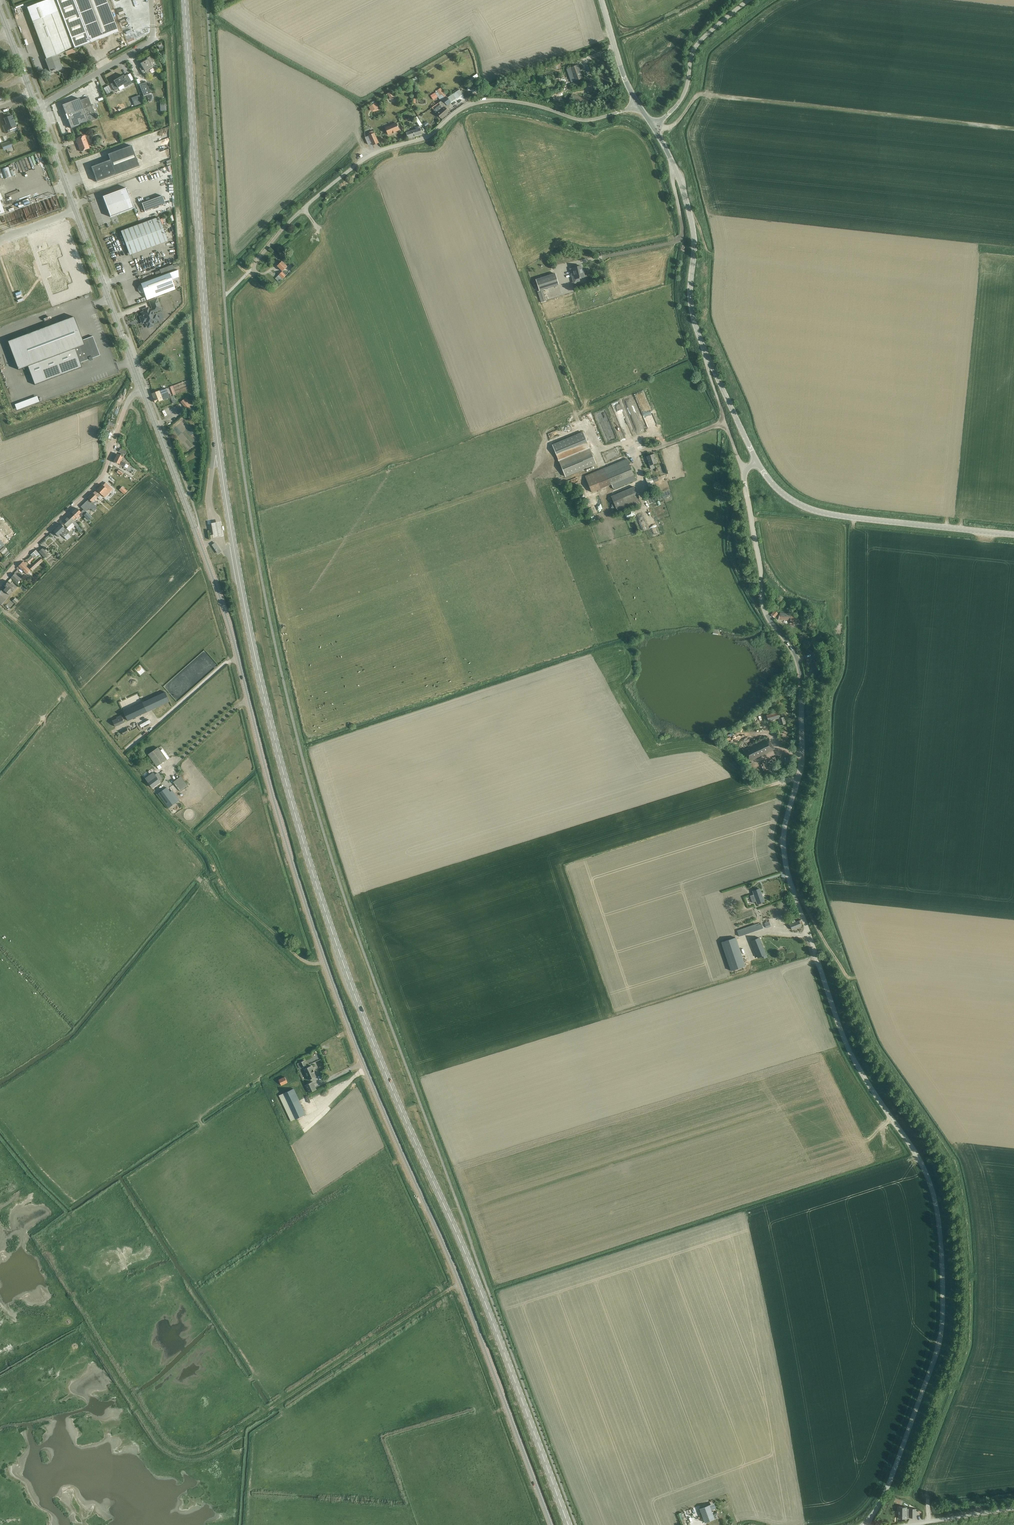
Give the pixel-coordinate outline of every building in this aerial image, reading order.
[(58,55),(75,49),(82,46),(91,43),(119,32),(107,0),(47,0),(28,7),(47,59),(58,55)] [(58,55),(47,59),(49,66),(49,67),(50,72),(58,69),(58,70),(62,68),(59,60),(60,60),(58,55)] [(143,75),(150,71),(148,69),(152,67),(150,64),(153,62),(150,56),(143,60),(144,61),(140,63),(143,68),(140,70),(143,75)] [(570,68),(566,69),(571,83),(575,81),(582,79),(577,65),(570,68)] [(132,83),(127,74),(124,76),(123,75),(114,81),(114,82),(111,84),(115,91),(118,89),(118,88),(123,85),(125,88),(132,83)] [(139,85),(144,96),(151,93),(147,82),(139,85)] [(109,85),(103,88),(107,94),(112,91),(109,85)] [(441,88),(437,91),(440,96),(438,97),(441,101),(441,102),(438,103),(441,106),(439,109),(441,112),(438,115),(441,118),(448,111),(445,108),(443,106),(446,104),(447,106),(451,102),(454,100),(463,95),(459,90),(451,96),(447,98),(447,97),(441,88)] [(79,99),(62,105),(68,121),(67,122),(68,124),(69,124),(71,128),(88,122),(96,119),(88,97),(84,99),(80,100),(79,99)] [(376,103),(369,107),(371,112),(378,107),(376,103)] [(8,130),(16,127),(14,122),(13,123),(10,117),(3,119),(5,125),(3,126),(6,134),(9,133),(8,130)] [(396,123),(385,127),(388,135),(393,133),(395,132),(399,130),(396,123)] [(409,128),(405,129),(407,132),(408,138),(422,134),(420,126),(415,127),(416,129),(410,131),(409,128)] [(373,131),(368,133),(373,145),(379,143),(373,131)] [(84,136),(75,139),(77,143),(81,152),(89,148),(84,136)] [(96,165),(91,167),(96,180),(97,182),(116,175),(139,166),(131,146),(108,154),(110,160),(102,163),(96,165)] [(1,169),(5,179),(12,176),(9,167),(1,169)] [(103,197),(110,217),(134,208),(126,188),(103,197)] [(12,194),(6,197),(10,205),(15,202),(12,194)] [(159,197),(142,203),(144,211),(161,205),(159,197)] [(159,217),(121,231),(129,253),(131,254),(167,241),(159,217)] [(58,244),(36,252),(42,266),(47,264),(51,276),(46,278),(52,294),(69,288),(67,284),(73,282),(68,272),(63,274),(62,272),(58,260),(57,260),(57,258),(63,256),(58,244)] [(279,274),(277,276),(281,281),(283,278),(288,273),(284,269),(287,266),(282,261),(278,266),(282,271),(279,274)] [(581,266),(573,268),(569,269),(573,284),(580,283),(579,278),(584,277),(583,272),(582,272),(581,266)] [(175,289),(172,280),(178,277),(178,270),(141,284),(141,285),(139,286),(138,288),(139,292),(142,293),(144,293),(147,300),(175,289)] [(544,302),(540,291),(559,285),(555,273),(536,280),(539,291),(538,291),(541,303),(544,302)] [(154,316),(152,312),(158,310),(160,307),(157,299),(150,301),(153,309),(149,310),(148,310),(148,309),(146,309),(145,310),(145,311),(145,312),(142,313),(144,318),(143,318),(144,321),(145,321),(146,325),(148,325),(149,326),(150,326),(151,326),(152,325),(152,324),(151,323),(156,322),(155,320),(156,320),(156,319),(155,316),(154,316)] [(73,316),(8,341),(18,370),(28,366),(35,385),(82,367),(80,363),(89,360),(89,361),(93,359),(92,359),(100,356),(93,336),(82,340),(73,316)] [(167,388),(152,394),(154,399),(156,403),(170,397),(169,394),(167,389),(167,388)] [(186,397),(181,402),(187,409),(188,408),(190,406),(192,404),(186,397)] [(583,432),(552,445),(558,460),(565,476),(596,463),(589,447),(583,432)] [(115,458),(113,462),(124,467),(126,463),(125,463),(122,462),(120,461),(122,457),(123,455),(123,454),(121,453),(120,454),(120,455),(117,454),(115,458)] [(653,464),(657,463),(654,454),(647,457),(651,469),(655,468),(653,464)] [(613,489),(635,480),(627,459),(585,475),(591,492),(611,484),(613,489)] [(657,476),(646,480),(649,489),(655,487),(654,482),(659,481),(657,476)] [(100,487),(97,490),(98,491),(104,496),(104,497),(105,497),(110,492),(113,489),(112,489),(107,483),(106,482),(103,486),(102,485),(100,487)] [(618,512),(641,502),(634,486),(611,496),(618,512)] [(88,499),(93,504),(96,501),(94,499),(97,497),(100,500),(102,497),(99,494),(95,490),(93,492),(92,492),(87,496),(88,497),(87,497),(88,499)] [(93,504),(88,499),(80,507),(83,510),(81,512),(85,517),(88,520),(89,520),(91,518),(85,511),(89,507),(93,511),(97,507),(93,504)] [(76,508),(69,515),(73,519),(74,518),(75,520),(80,516),(78,515),(81,512),(76,508)] [(73,519),(69,515),(67,516),(62,521),(68,527),(69,529),(74,525),(76,527),(78,525),(73,519)] [(221,521),(212,522),(214,536),(223,535),(221,521)] [(71,536),(72,534),(66,528),(65,528),(60,523),(52,530),(57,536),(60,533),(64,537),(68,533),(71,536)] [(216,542),(212,545),(218,554),(222,551),(216,542)] [(49,553),(44,547),(39,551),(45,557),(49,553)] [(32,571),(43,561),(40,557),(29,568),(32,571)] [(27,574),(30,570),(25,565),(26,564),(23,561),(17,568),(22,573),(24,571),(27,574)] [(17,583),(20,579),(14,573),(11,577),(17,583)] [(14,586),(8,581),(4,585),(6,587),(4,590),(9,595),(14,589),(12,587),(14,586)] [(791,614),(780,612),(779,619),(790,620),(790,622),(796,622),(797,617),(791,616),(791,614)] [(128,721),(170,701),(165,692),(124,711),(128,721)] [(784,717),(780,718),(778,712),(766,715),(767,716),(764,716),(765,721),(768,721),(778,718),(780,725),(786,724),(784,717)] [(115,727),(125,722),(122,715),(117,718),(117,719),(113,721),(115,727)] [(129,727),(122,731),(124,735),(131,731),(129,727)] [(748,762),(774,749),(769,738),(743,750),(748,762)] [(158,747),(148,754),(157,766),(167,759),(158,747)] [(154,773),(146,779),(152,787),(160,781),(159,780),(162,779),(157,773),(155,774),(154,773)] [(181,776),(173,782),(180,791),(188,786),(181,776)] [(158,793),(169,808),(177,802),(167,787),(158,793)] [(758,904),(764,902),(760,889),(753,891),(754,894),(750,895),(753,902),(757,901),(758,904)] [(792,924),(789,925),(792,930),(801,927),(801,926),(803,925),(801,920),(799,921),(795,922),(795,920),(792,921),(792,924)] [(739,936),(763,928),(761,924),(756,926),(756,924),(737,931),(739,936)] [(734,969),(743,966),(745,966),(736,937),(722,942),(731,970),(734,969)] [(759,938),(751,941),(758,958),(763,956),(764,958),(767,957),(759,938)] [(305,1059),(307,1063),(320,1057),(318,1051),(315,1053),(314,1052),(312,1053),(313,1055),(305,1059)] [(304,1060),(297,1064),(300,1069),(304,1067),(304,1069),(309,1080),(316,1076),(314,1072),(315,1072),(314,1070),(313,1070),(311,1066),(307,1067),(306,1065),(307,1065),(304,1060)] [(282,1085),(288,1082),(285,1077),(279,1080),(282,1085)] [(305,1085),(309,1093),(316,1089),(313,1081),(305,1085)] [(291,1121),(306,1114),(294,1089),(279,1095),(291,1121)] [(715,1519),(709,1504),(700,1508),(705,1522),(715,1519)] [(916,1513),(916,1508),(910,1508),(907,1508),(907,1507),(904,1507),(902,1507),(901,1507),(901,1508),(901,1510),(899,1510),(899,1511),(899,1518),(904,1518),(907,1518),(908,1518),(913,1518),(916,1518),(916,1517),(916,1513)]
